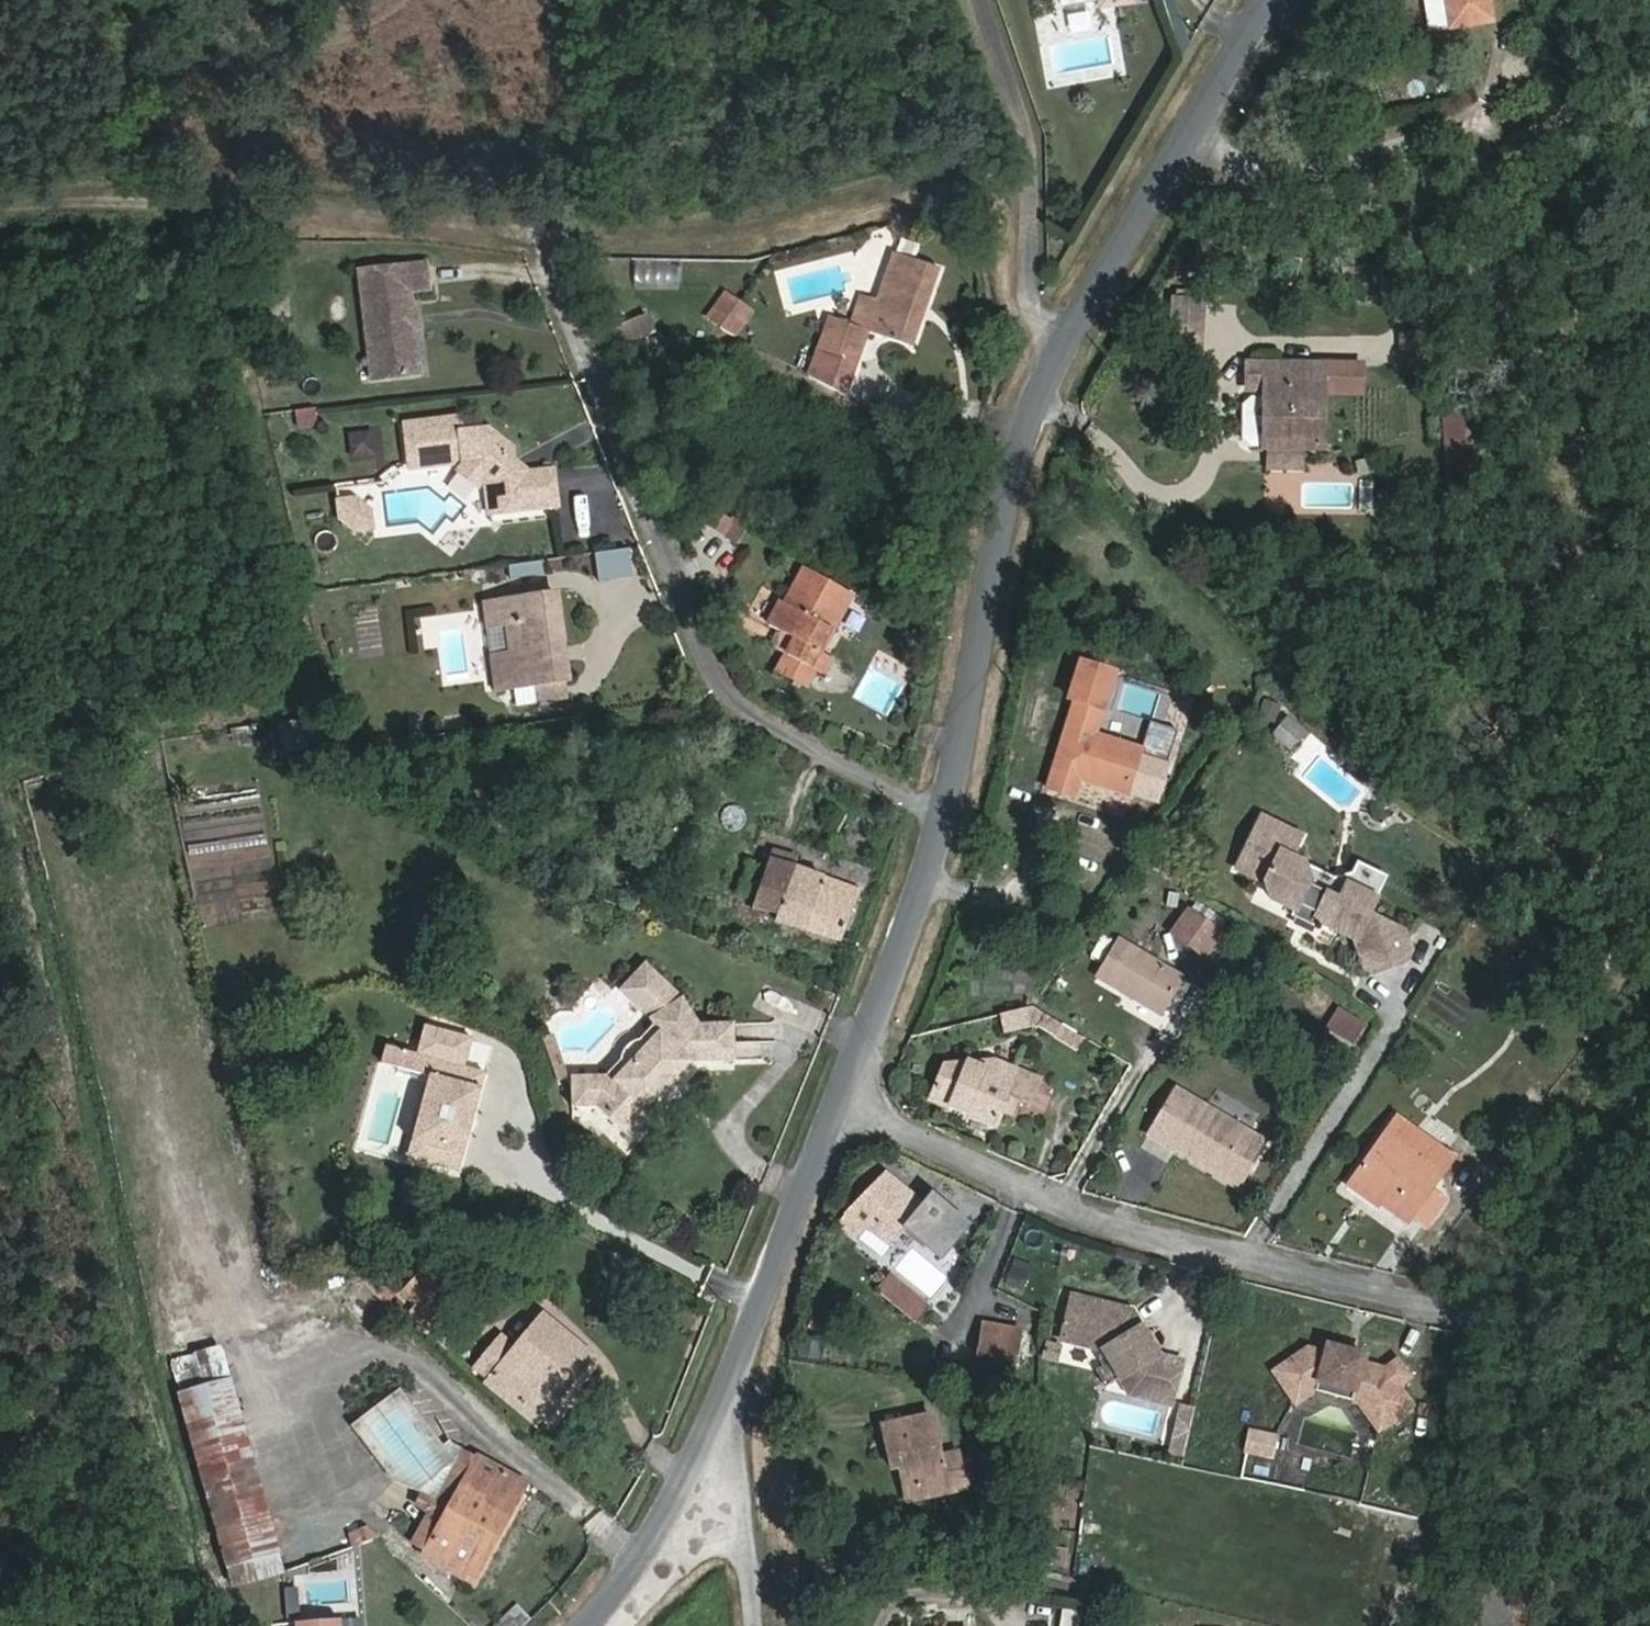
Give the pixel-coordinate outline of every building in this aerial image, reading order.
[(1062,12),(1102,7),(1101,0),(1061,0),(1062,12)] [(1102,11),(1134,8),(1133,0),(1101,0),(1102,7),(1102,11)] [(1493,27),(1489,0),(1448,0),(1453,33),(1493,27)] [(866,335),(874,337),(916,349),(941,270),(898,258),(882,305),(865,301),(855,333),(830,325),(811,383),(853,405),(865,369),(855,366),(866,335)] [(629,286),(678,289),(680,262),(631,259),(629,286)] [(400,393),(439,393),(438,311),(459,311),(459,290),(397,290),(397,376),(401,376),(400,393)] [(1212,291),(1186,291),(1186,314),(1212,315),(1212,291)] [(727,301),(708,327),(724,338),(742,310),(727,301)] [(742,310),(724,338),(738,345),(755,319),(742,310)] [(1186,347),(1212,347),(1212,315),(1186,314),(1186,347)] [(865,369),(874,337),(866,335),(855,366),(865,369)] [(1311,454),(1328,454),(1328,400),(1328,374),(1249,374),(1249,397),(1266,397),(1267,405),(1267,455),(1276,455),(1311,454)] [(1367,400),(1367,374),(1328,374),(1328,400),(1367,400)] [(1267,455),(1267,405),(1252,405),(1244,413),(1244,446),(1253,455),(1267,455)] [(318,407),(295,410),(298,429),(321,426),(318,407)] [(1466,446),(1464,413),(1446,415),(1449,447),(1466,446)] [(390,468),(390,442),(367,442),(366,468),(390,468)] [(513,479),(494,458),(466,458),(466,443),(419,443),(418,484),(466,484),(486,508),(487,543),(553,544),(553,505),(513,505),(513,479)] [(1469,479),(1466,446),(1449,447),(1452,480),(1469,479)] [(1311,454),(1276,455),(1276,472),(1311,472),(1311,454)] [(359,502),(339,501),(339,518),(353,531),(371,531),(370,515),(359,502)] [(594,582),(629,577),(624,548),(590,554),(594,582)] [(512,580),(546,575),(544,559),(509,564),(512,580)] [(771,631),(797,646),(788,660),(802,669),(816,677),(825,662),(814,655),(844,595),(806,574),(788,608),(783,606),(771,631)] [(569,711),(572,711),(570,627),(480,629),(479,651),(501,651),(502,677),(502,711),(542,711),(569,711)] [(1115,702),(1103,698),(1113,661),(1079,651),(1068,686),(1074,687),(1047,780),(1066,786),(1074,760),(1088,765),(1084,778),(1137,794),(1139,786),(1166,794),(1177,757),(1105,736),(1115,702)] [(778,676),(793,685),(802,669),(788,660),(778,676)] [(483,711),(502,711),(502,677),(482,677),(483,711)] [(1273,725),(1280,707),(1262,700),(1255,718),(1273,725)] [(300,719),(281,720),(283,751),(302,750),(300,719)] [(1310,736),(1292,723),(1279,741),(1297,754),(1310,736)] [(1301,834),(1263,815),(1237,866),(1265,880),(1271,898),(1293,909),(1290,914),(1312,925),(1315,920),(1354,940),(1369,973),(1406,956),(1411,948),(1404,928),(1369,911),(1377,894),(1349,880),(1341,896),(1309,880),(1303,863),(1290,856),(1301,834)] [(800,859),(777,851),(758,906),(782,914),(780,921),(842,943),(862,890),(797,868),(800,859)] [(1176,931),(1205,956),(1222,934),(1192,910),(1176,931)] [(1117,940),(1095,980),(1123,996),(1146,956),(1117,940)] [(1185,978),(1146,956),(1123,996),(1160,1019),(1185,978)] [(615,1082),(581,1084),(583,1111),(605,1110),(641,1142),(661,1121),(654,1114),(697,1065),(740,1061),(739,1026),(700,1029),(691,1006),(651,972),(627,1002),(661,1030),(663,1034),(662,1039),(621,1087),(615,1082)] [(1036,1032),(1030,1013),(1000,1022),(1005,1041),(1036,1032)] [(1376,1025),(1358,1014),(1346,1032),(1365,1044),(1376,1025)] [(465,1079),(473,1050),(424,1037),(416,1066),(447,1074),(465,1079)] [(574,1081),(561,1043),(548,1047),(561,1086),(574,1081)] [(412,1165),(423,1167),(447,1074),(416,1066),(388,1058),(384,1076),(431,1089),(412,1165)] [(1005,1066),(958,1066),(944,1107),(952,1110),(953,1107),(1000,1122),(1005,1108),(1019,1071),(1005,1066)] [(1026,1100),(1038,1105),(1047,1082),(1019,1071),(1005,1108),(1019,1113),(1026,1100)] [(465,1079),(447,1074),(423,1167),(461,1177),(486,1084),(465,1079)] [(1174,1095),(1147,1140),(1240,1197),(1267,1152),(1174,1095)] [(1427,1189),(1437,1172),(1405,1151),(1416,1134),(1390,1117),(1352,1177),(1382,1196),(1423,1223),(1440,1198),(1427,1189)] [(1437,1172),(1448,1155),(1416,1134),(1405,1151),(1437,1172)] [(1352,1177),(1344,1188),(1374,1207),(1382,1196),(1352,1177)] [(922,1209),(884,1179),(843,1231),(859,1244),(866,1235),(888,1252),(904,1232),(941,1262),(962,1234),(947,1222),(950,1216),(930,1199),(922,1209)] [(888,1252),(866,1235),(859,1244),(881,1261),(888,1252)] [(1008,1266),(999,1287),(1019,1296),(1028,1275),(1008,1266)] [(434,1318),(450,1300),(422,1273),(405,1291),(413,1299),(434,1318)] [(925,1312),(882,1278),(871,1294),(912,1327),(925,1312)] [(1121,1306),(1063,1294),(1054,1334),(1095,1343),(1117,1374),(1121,1371),(1133,1388),(1167,1393),(1173,1354),(1151,1350),(1121,1306)] [(434,1318),(413,1299),(399,1315),(419,1334),(434,1318)] [(499,1338),(478,1362),(529,1404),(564,1364),(576,1373),(593,1353),(544,1311),(520,1341),(512,1350),(499,1338)] [(1006,1376),(1017,1330),(984,1323),(974,1369),(1006,1376)] [(520,1341),(507,1328),(499,1338),(512,1350),(520,1341)] [(793,1357),(817,1362),(821,1342),(797,1337),(793,1357)] [(1064,1347),(1046,1343),(1042,1360),(1060,1364),(1064,1347)] [(1312,1347),(1278,1370),(1296,1398),(1312,1385),(1344,1391),(1371,1431),(1406,1408),(1379,1368),(1364,1364),(1366,1355),(1330,1347),(1329,1351),(1312,1347)] [(166,1363),(229,1591),(282,1576),(219,1349),(166,1363)] [(529,1404),(540,1414),(576,1373),(564,1364),(529,1404)] [(1133,1388),(1121,1371),(1117,1374),(1130,1392),(1166,1398),(1167,1393),(1133,1388)] [(1188,1450),(1194,1409),(1183,1408),(1177,1448),(1188,1450)] [(898,1447),(950,1457),(944,1420),(888,1427),(890,1445),(898,1447)] [(1247,1432),(1243,1453),(1270,1458),(1274,1437),(1247,1432)] [(898,1447),(890,1445),(893,1470),(901,1470),(898,1447)] [(975,1500),(968,1460),(950,1457),(898,1447),(901,1470),(905,1492),(954,1487),(956,1502),(975,1500)] [(522,1498),(531,1482),(481,1455),(430,1545),(469,1566),(511,1491),(522,1498)] [(905,1492),(906,1506),(956,1502),(954,1487),(905,1492)] [(469,1566),(480,1573),(522,1498),(511,1491),(469,1566)] [(371,1523),(351,1534),(358,1548),(379,1538),(371,1523)] [(1044,1571),(1065,1572),(1066,1549),(1045,1548),(1044,1571)] [(535,1618),(519,1602),(494,1625),(527,1625),(535,1618)] [(1079,1609),(1057,1607),(1055,1625),(1077,1625),(1079,1609)]
